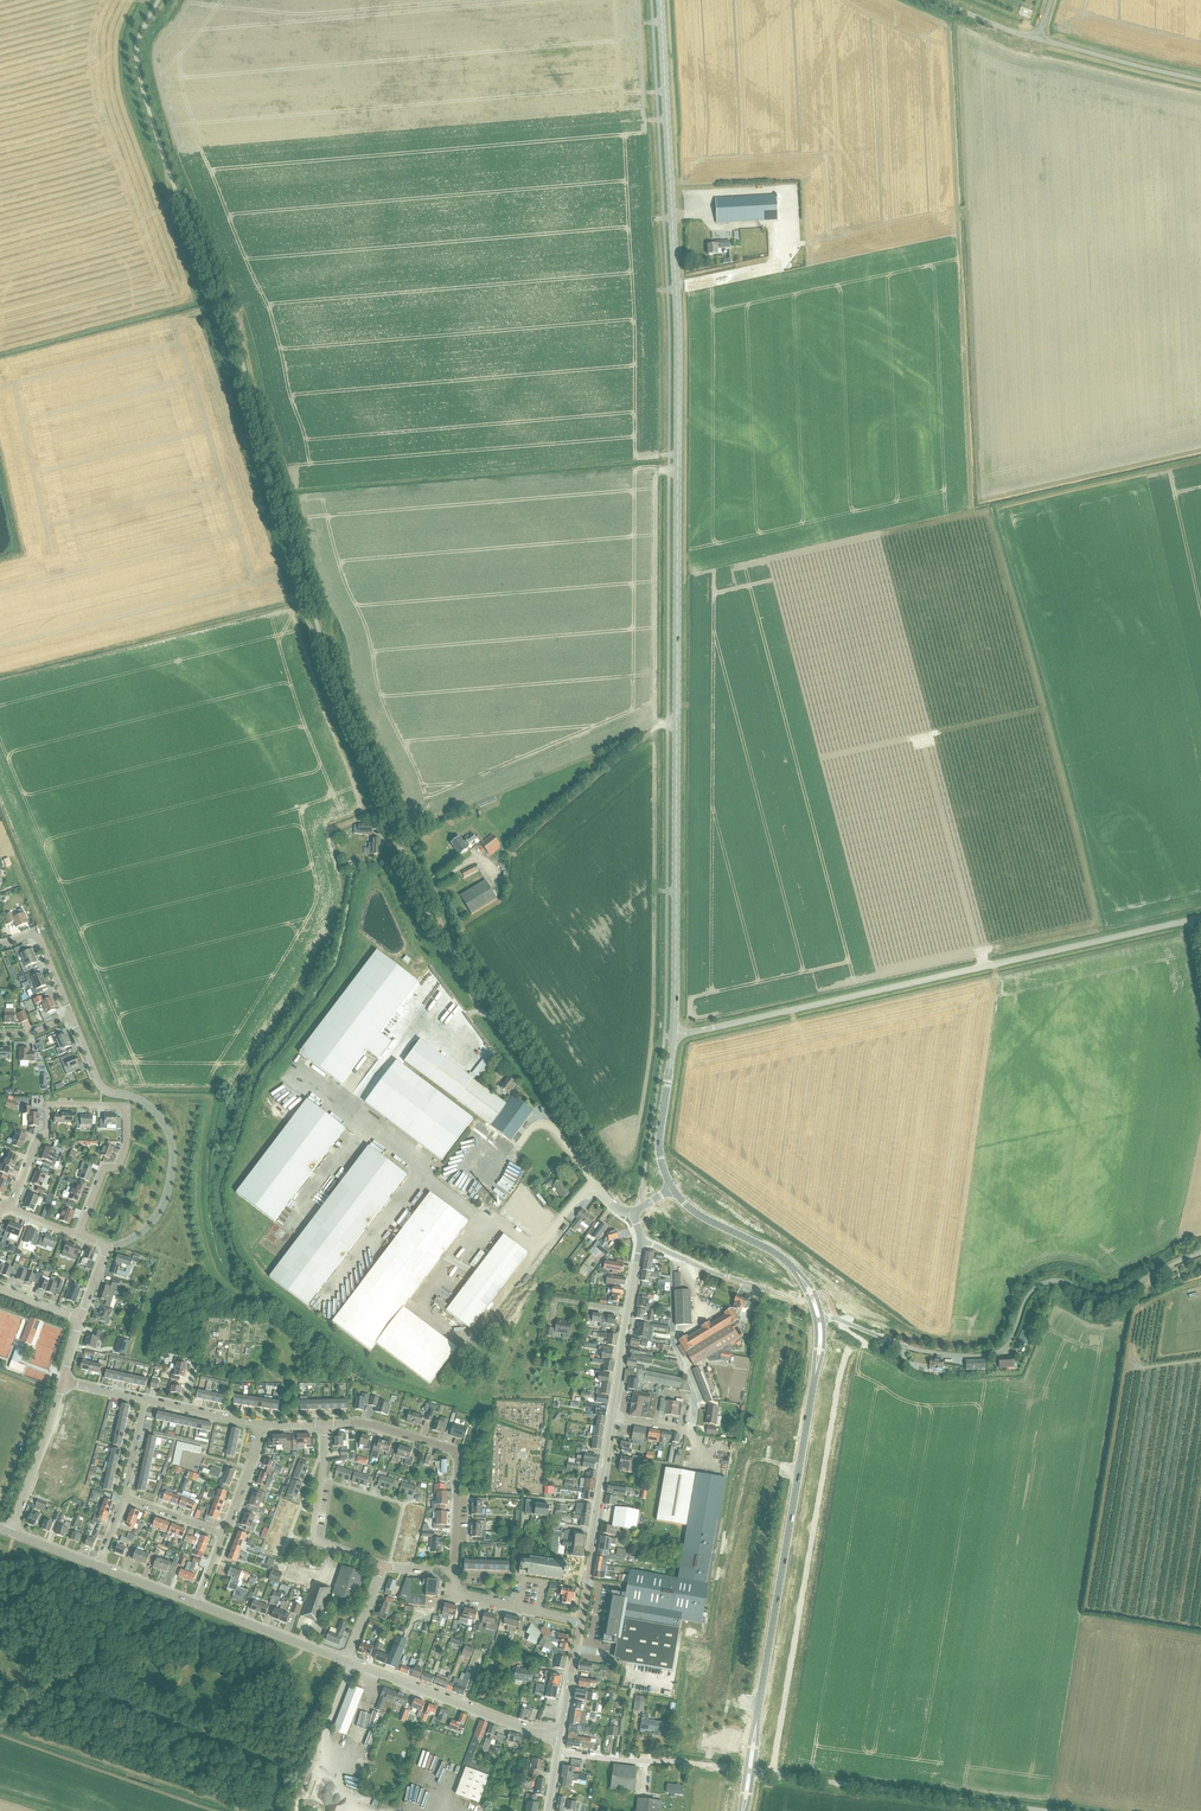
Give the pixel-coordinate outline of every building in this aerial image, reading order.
[(692,191),(681,191),(682,210),(693,209),(692,191)] [(716,199),(717,223),(776,220),(775,195),(716,199)] [(715,245),(708,245),(708,255),(717,254),(717,248),(726,248),(730,247),(730,240),(726,241),(715,241),(715,245)] [(354,825),(354,834),(358,834),(358,835),(372,835),(372,832),(372,825),(362,825),(359,825),(359,826),(354,825)] [(459,837),(450,844),(459,855),(468,849),(464,844),(466,842),(468,845),(476,838),(473,834),(468,838),(467,837),(464,839),(465,840),(463,842),(459,837)] [(481,843),(490,855),(496,851),(494,849),(500,844),(492,835),(481,843)] [(364,848),(364,854),(368,854),(369,854),(379,855),(380,839),(373,839),(373,843),(369,843),(369,848),(364,848)] [(464,877),(479,869),(476,864),(461,872),(464,877)] [(486,881),(460,896),(471,915),(497,899),(486,881)] [(11,913),(6,915),(10,923),(14,922),(16,927),(28,923),(25,915),(22,908),(18,910),(19,915),(13,917),(11,913)] [(24,945),(14,949),(18,958),(21,957),(23,961),(35,956),(33,951),(32,952),(31,950),(27,952),(25,948),(24,945)] [(380,1033),(418,983),(377,951),(299,1053),(341,1085),(367,1051),(378,1060),(391,1042),(380,1033)] [(35,956),(23,961),(24,965),(21,967),(24,972),(31,969),(30,966),(36,963),(36,961),(37,961),(35,956)] [(25,983),(22,984),(23,988),(26,987),(27,986),(34,984),(43,980),(41,973),(35,976),(34,972),(25,976),(27,982),(25,983)] [(34,984),(27,986),(29,990),(30,989),(33,996),(42,992),(40,988),(46,986),(43,980),(34,984)] [(43,1001),(42,999),(41,996),(38,998),(33,1000),(37,1010),(43,1008),(53,1004),(51,998),(47,999),(43,1001)] [(53,1004),(43,1008),(44,1011),(40,1013),(43,1019),(49,1016),(48,1013),(56,1010),(53,1004)] [(11,1023),(14,1023),(14,1013),(14,1009),(4,1009),(4,1013),(4,1023),(8,1023),(11,1023)] [(17,1014),(21,1023),(28,1020),(24,1011),(17,1014)] [(58,1045),(68,1040),(66,1034),(60,1037),(58,1033),(51,1037),(53,1043),(56,1042),(57,1042),(58,1045)] [(68,1040),(58,1045),(59,1047),(58,1048),(56,1049),(58,1055),(66,1052),(65,1049),(71,1046),(68,1040)] [(457,1101),(491,1125),(511,1140),(533,1111),(513,1096),(512,1097),(509,1100),(508,1102),(507,1104),(473,1079),(420,1041),(404,1062),(457,1101)] [(0,1049),(0,1059),(4,1059),(10,1060),(10,1048),(3,1048),(3,1049),(0,1049)] [(19,1048),(19,1061),(34,1061),(34,1052),(29,1052),(29,1048),(19,1048)] [(67,1066),(64,1068),(67,1075),(73,1072),(71,1067),(78,1064),(75,1057),(72,1058),(71,1055),(66,1057),(68,1060),(65,1061),(67,1066)] [(396,1061),(365,1103),(441,1161),(473,1119),(396,1061)] [(473,1071),(471,1073),(475,1076),(474,1077),(478,1080),(481,1075),(473,1071)] [(517,1083),(508,1077),(500,1088),(508,1093),(512,1087),(513,1088),(517,1083)] [(236,1193),(274,1222),(345,1128),(307,1100),(236,1193)] [(38,1126),(38,1114),(31,1114),(31,1107),(22,1107),(22,1114),(28,1114),(28,1126),(38,1126)] [(73,1123),(73,1113),(61,1113),(61,1115),(54,1115),(54,1122),(73,1123)] [(107,1124),(116,1125),(116,1129),(121,1129),(121,1118),(116,1118),(117,1115),(104,1114),(104,1120),(100,1119),(99,1128),(107,1129),(107,1124)] [(77,1118),(77,1129),(80,1129),(80,1125),(92,1126),(92,1115),(88,1115),(88,1116),(80,1116),(80,1118),(77,1118)] [(11,1145),(20,1148),(23,1141),(24,1141),(26,1135),(15,1131),(13,1136),(15,1136),(13,1140),(10,1139),(9,1139),(8,1139),(7,1140),(7,1141),(7,1142),(8,1143),(9,1144),(11,1145)] [(108,1147),(110,1142),(101,1142),(100,1146),(103,1147),(100,1155),(109,1158),(113,1148),(108,1147)] [(46,1147),(44,1153),(54,1157),(60,1159),(62,1153),(63,1150),(53,1146),(52,1149),(46,1147)] [(406,1175),(369,1146),(330,1198),(313,1220),(269,1277),(307,1306),(406,1175)] [(5,1159),(16,1163),(18,1157),(12,1155),(14,1152),(6,1149),(4,1155),(6,1156),(5,1159)] [(44,1153),(41,1159),(45,1160),(47,1161),(46,1165),(54,1168),(54,1167),(56,1162),(58,1163),(60,1159),(54,1157),(44,1153)] [(5,1159),(4,1163),(1,1162),(0,1165),(0,1172),(8,1175),(10,1168),(13,1169),(16,1163),(5,1159)] [(91,1169),(92,1165),(83,1162),(80,1170),(82,1170),(79,1178),(88,1181),(91,1174),(92,1174),(93,1170),(91,1169)] [(447,1174),(452,1177),(456,1172),(451,1169),(447,1174)] [(48,1176),(36,1172),(32,1183),(41,1187),(42,1183),(46,1184),(48,1176)] [(554,1177),(545,1183),(547,1186),(549,1185),(556,1180),(554,1177)] [(560,1180),(553,1185),(562,1198),(570,1193),(560,1180)] [(63,1197),(64,1197),(68,1198),(68,1199),(77,1202),(81,1193),(82,1193),(85,1185),(78,1183),(76,1186),(73,1185),(70,1193),(65,1191),(63,1191),(62,1195),(63,1197)] [(533,1188),(531,1190),(536,1196),(544,1205),(546,1203),(538,1194),(533,1188)] [(457,1347),(404,1307),(468,1221),(430,1192),(333,1323),(371,1351),(377,1343),(431,1383),(457,1347)] [(39,1197),(29,1193),(27,1199),(26,1202),(25,1201),(23,1207),(33,1210),(36,1203),(39,1197)] [(323,1193),(306,1215),(313,1220),(330,1198),(323,1193)] [(62,1211),(60,1215),(58,1214),(56,1215),(55,1217),(56,1219),(69,1224),(72,1216),(73,1216),(75,1212),(63,1207),(61,1211),(62,1211)] [(578,1218),(571,1228),(575,1231),(582,1222),(589,1227),(595,1218),(582,1209),(577,1217),(578,1218)] [(17,1225),(9,1222),(6,1231),(11,1233),(10,1233),(18,1236),(22,1226),(18,1224),(17,1225)] [(594,1228),(587,1237),(591,1240),(588,1243),(592,1246),(588,1251),(591,1253),(595,1248),(598,1245),(600,1242),(598,1241),(602,1237),(601,1236),(608,1228),(606,1226),(606,1225),(604,1224),(603,1224),(602,1224),(597,1230),(594,1228)] [(36,1236),(37,1231),(29,1228),(23,1242),(28,1244),(29,1242),(32,1244),(32,1245),(36,1246),(39,1237),(36,1236)] [(601,1240),(595,1248),(596,1248),(592,1254),(596,1257),(600,1252),(607,1256),(611,1251),(605,1246),(609,1241),(618,1238),(616,1231),(607,1234),(608,1236),(604,1241),(601,1240)] [(45,1235),(42,1234),(38,1245),(46,1248),(46,1246),(54,1249),(57,1239),(50,1237),(50,1236),(46,1234),(45,1235)] [(438,1297),(434,1302),(470,1329),(528,1253),(504,1234),(449,1306),(438,1297)] [(67,1242),(63,1252),(68,1254),(67,1257),(71,1258),(72,1257),(76,1259),(80,1248),(76,1246),(67,1242)] [(82,1251),(80,1257),(82,1258),(80,1264),(86,1266),(85,1268),(92,1270),(95,1262),(91,1261),(94,1252),(87,1249),(85,1253),(82,1251)] [(471,1263),(477,1268),(488,1253),(482,1249),(471,1263)] [(646,1249),(644,1263),(652,1264),(653,1258),(656,1258),(655,1260),(663,1261),(664,1255),(654,1250),(646,1249)] [(118,1256),(116,1262),(117,1262),(116,1264),(115,1263),(112,1274),(127,1279),(129,1274),(130,1274),(133,1267),(131,1266),(133,1260),(118,1256)] [(598,1268),(598,1270),(600,1270),(600,1271),(606,1272),(607,1269),(613,1270),(612,1273),(617,1274),(618,1272),(622,1272),(624,1261),(617,1260),(616,1264),(614,1264),(605,1262),(605,1264),(604,1268),(600,1267),(600,1268),(598,1268)] [(5,1265),(1,1275),(9,1278),(11,1273),(12,1271),(15,1272),(18,1265),(19,1262),(15,1261),(14,1263),(12,1268),(5,1265)] [(652,1264),(644,1263),(643,1270),(651,1272),(651,1269),(654,1269),(654,1272),(661,1273),(662,1266),(652,1264)] [(18,1265),(15,1272),(18,1273),(17,1276),(16,1279),(24,1282),(27,1272),(28,1269),(21,1267),(21,1266),(18,1265)] [(35,1275),(27,1272),(24,1282),(25,1282),(25,1283),(25,1284),(30,1286),(30,1285),(31,1284),(31,1285),(34,1279),(37,1280),(40,1273),(36,1272),(35,1275)] [(642,1272),(641,1281),(642,1281),(642,1286),(649,1286),(649,1282),(650,1277),(658,1278),(658,1274),(642,1272)] [(680,1272),(674,1273),(676,1326),(691,1325),(690,1290),(681,1291),(680,1272)] [(40,1273),(37,1280),(40,1281),(39,1284),(38,1288),(38,1289),(38,1290),(43,1292),(44,1292),(44,1291),(45,1291),(49,1282),(50,1279),(43,1276),(43,1275),(40,1273)] [(1174,1282),(1180,1280),(1178,1273),(1171,1275),(1173,1281),(1174,1282)] [(606,1283),(606,1285),(614,1286),(615,1284),(625,1286),(626,1278),(615,1277),(615,1278),(607,1276),(606,1283)] [(49,1282),(45,1291),(53,1294),(54,1291),(55,1288),(60,1290),(63,1282),(62,1282),(58,1280),(57,1281),(50,1279),(49,1282)] [(340,1292),(343,1295),(342,1296),(344,1298),(357,1284),(352,1280),(340,1292)] [(78,1285),(70,1282),(69,1286),(70,1286),(65,1299),(75,1303),(80,1289),(77,1288),(78,1285)] [(104,1285),(102,1291),(114,1295),(117,1284),(112,1282),(110,1287),(104,1285)] [(608,1288),(608,1293),(612,1293),(612,1296),(611,1296),(611,1297),(609,1297),(608,1301),(619,1302),(619,1297),(620,1298),(620,1295),(622,1295),(622,1294),(623,1294),(624,1291),(623,1291),(623,1290),(613,1288),(613,1289),(608,1288)] [(114,1295),(102,1291),(99,1299),(106,1301),(104,1305),(110,1307),(114,1295)] [(639,1293),(637,1307),(650,1310),(650,1305),(648,1305),(649,1299),(653,1300),(654,1298),(654,1295),(648,1293),(648,1295),(639,1293)] [(733,1308),(731,1309),(737,1319),(740,1312),(741,1312),(743,1308),(745,1309),(746,1307),(748,1308),(750,1303),(746,1301),(736,1297),(734,1302),(735,1303),(733,1308)] [(95,1314),(93,1319),(103,1322),(104,1320),(109,1321),(112,1309),(102,1306),(99,1315),(95,1314)] [(635,1319),(644,1321),(652,1322),(654,1310),(637,1307),(635,1319)] [(687,1355),(694,1366),(707,1358),(710,1356),(712,1355),(720,1350),(730,1344),(735,1341),(738,1339),(729,1326),(738,1320),(737,1319),(731,1309),(723,1314),(725,1316),(710,1325),(709,1322),(701,1327),(702,1329),(688,1338),(686,1336),(679,1341),(681,1344),(677,1346),(684,1357),(687,1355)] [(603,1327),(604,1316),(601,1316),(601,1315),(593,1313),(592,1321),(600,1323),(599,1326),(603,1327)] [(604,1316),(603,1327),(606,1327),(611,1328),(611,1325),(615,1325),(616,1317),(608,1316),(608,1317),(604,1316)] [(40,1321),(30,1318),(24,1333),(34,1337),(40,1321)] [(570,1334),(572,1323),(567,1322),(566,1323),(562,1322),(563,1321),(557,1320),(555,1332),(565,1334),(565,1333),(570,1334)] [(639,1323),(636,1336),(638,1336),(637,1339),(643,1341),(646,1341),(646,1338),(647,1333),(648,1333),(649,1327),(656,1328),(667,1330),(668,1325),(652,1322),(644,1321),(644,1324),(639,1323)] [(546,1327),(544,1335),(552,1337),(554,1329),(546,1327)] [(585,1328),(583,1342),(586,1343),(587,1335),(590,1336),(590,1335),(591,1330),(591,1329),(585,1328)] [(88,1335),(85,1346),(95,1349),(97,1339),(100,1340),(102,1332),(96,1330),(94,1337),(88,1335)] [(1021,1330),(1017,1340),(1014,1348),(1021,1351),(1024,1344),(1025,1344),(1030,1334),(1021,1330)] [(598,1333),(597,1337),(600,1337),(606,1338),(606,1339),(608,1339),(607,1345),(616,1346),(618,1335),(601,1333),(598,1333)] [(631,1338),(630,1346),(638,1348),(639,1346),(647,1347),(647,1346),(648,1342),(646,1341),(643,1341),(637,1339),(631,1338)] [(118,1345),(116,1352),(126,1355),(130,1341),(122,1339),(120,1346),(118,1345)] [(603,1351),(602,1359),(611,1360),(613,1348),(599,1346),(599,1350),(603,1351)] [(630,1351),(629,1353),(630,1354),(632,1355),(639,1356),(645,1357),(646,1352),(640,1351),(640,1350),(631,1348),(630,1350),(630,1351)] [(710,1356),(707,1358),(710,1362),(720,1361),(720,1358),(721,1352),(720,1350),(712,1355),(710,1356)] [(720,1358),(720,1361),(725,1361),(725,1360),(730,1361),(731,1353),(722,1351),(721,1352),(720,1358)] [(628,1359),(627,1366),(636,1368),(636,1370),(645,1371),(646,1367),(636,1366),(637,1362),(652,1365),(653,1360),(631,1355),(631,1360),(628,1359)] [(1013,1357),(999,1357),(1000,1369),(1007,1369),(1007,1370),(1017,1369),(1016,1362),(1013,1362),(1013,1357)] [(171,1364),(170,1368),(176,1369),(186,1372),(188,1365),(183,1364),(184,1360),(175,1358),(174,1365),(171,1364)] [(603,1371),(609,1373),(613,1373),(615,1362),(593,1358),(592,1363),(604,1365),(603,1371)] [(18,1362),(12,1359),(11,1361),(9,1367),(22,1373),(23,1373),(26,1365),(19,1362),(18,1362)] [(931,1368),(931,1369),(934,1370),(934,1372),(941,1373),(942,1360),(930,1359),(929,1367),(931,1368)] [(90,1372),(92,1363),(86,1362),(86,1361),(83,1360),(81,1370),(90,1372)] [(99,1365),(92,1363),(90,1372),(100,1374),(101,1367),(105,1368),(106,1362),(100,1360),(99,1365)] [(966,1360),(966,1370),(984,1370),(984,1360),(966,1360)] [(662,1385),(679,1388),(679,1390),(690,1392),(685,1379),(652,1373),(645,1371),(636,1370),(629,1368),(629,1371),(626,1371),(625,1383),(629,1383),(628,1389),(627,1392),(634,1394),(631,1416),(654,1419),(658,1397),(658,1393),(659,1391),(661,1390),(660,1387),(660,1384),(662,1385)] [(186,1372),(176,1369),(175,1373),(172,1372),(171,1379),(180,1381),(180,1377),(185,1378),(186,1372)] [(112,1380),(114,1372),(107,1370),(105,1378),(112,1380)] [(609,1373),(603,1371),(596,1370),(595,1374),(596,1374),(595,1377),(599,1378),(598,1381),(608,1383),(609,1373)] [(121,1373),(114,1372),(112,1380),(119,1381),(121,1373)] [(121,1373),(119,1381),(125,1383),(127,1375),(121,1373)] [(127,1375),(125,1383),(132,1384),(134,1376),(127,1375)] [(134,1376),(132,1384),(139,1386),(141,1378),(134,1376)] [(151,1388),(158,1390),(160,1382),(159,1382),(160,1378),(153,1377),(151,1388)] [(141,1378),(139,1386),(146,1387),(148,1379),(141,1378)] [(172,1389),(171,1393),(181,1395),(182,1388),(178,1387),(179,1383),(170,1382),(169,1389),(172,1389)] [(597,1390),(596,1394),(609,1396),(611,1385),(604,1383),(600,1383),(599,1389),(598,1389),(597,1391),(597,1390)] [(203,1400),(205,1392),(198,1390),(196,1399),(203,1400)] [(205,1392),(203,1400),(210,1402),(212,1393),(205,1392)] [(219,1395),(212,1393),(210,1402),(217,1403),(219,1395)] [(582,1393),(581,1396),(588,1397),(587,1397),(591,1398),(596,1399),(596,1402),(603,1403),(603,1406),(607,1407),(608,1404),(609,1397),(582,1393)] [(363,1394),(362,1398),(357,1397),(355,1409),(363,1410),(364,1402),(368,1402),(369,1395),(363,1394)] [(219,1395),(217,1403),(224,1405),(226,1396),(219,1395)] [(241,1405),(242,1396),(235,1395),(233,1404),(241,1405)] [(712,1401),(709,1395),(703,1397),(705,1403),(712,1401)] [(72,1404),(85,1409),(88,1401),(74,1396),(73,1400),(72,1404)] [(250,1397),(242,1396),(241,1405),(249,1406),(250,1397)] [(265,1396),(265,1399),(263,1408),(271,1409),(272,1400),(273,1397),(265,1396)] [(376,1412),(387,1416),(391,1405),(376,1400),(377,1397),(372,1396),(370,1405),(376,1407),(377,1409),(376,1412)] [(250,1397),(249,1406),(256,1407),(257,1398),(250,1397)] [(308,1397),(300,1397),(300,1401),(301,1410),(309,1410),(308,1401),(308,1397)] [(257,1398),(256,1407),(263,1408),(265,1399),(257,1398)] [(666,1414),(676,1416),(680,1417),(683,1404),(665,1401),(665,1399),(661,1399),(659,1412),(666,1413),(666,1414)] [(280,1401),(272,1400),(271,1409),(278,1410),(280,1401)] [(340,1400),(332,1401),(332,1409),(340,1409),(340,1400)] [(348,1400),(340,1400),(340,1409),(348,1409),(348,1400)] [(316,1401),(308,1401),(309,1410),(316,1410),(316,1401)] [(332,1401),(324,1401),(324,1410),(332,1409),(332,1401)] [(586,1403),(586,1407),(591,1408),(590,1412),(590,1415),(606,1417),(606,1415),(607,1407),(603,1406),(601,1406),(596,1405),(589,1404),(586,1403)] [(69,1412),(83,1416),(85,1409),(72,1404),(70,1409),(70,1410),(69,1412)] [(121,1411),(129,1413),(130,1406),(122,1404),(121,1411)] [(429,1411),(426,1420),(431,1422),(434,1412),(436,1406),(431,1405),(429,1411)] [(719,1408),(708,1406),(706,1424),(716,1425),(719,1408)] [(121,1411),(119,1418),(127,1419),(129,1413),(121,1411)] [(411,1411),(407,1422),(413,1423),(413,1422),(421,1425),(424,1416),(411,1411)] [(67,1419),(80,1424),(83,1416),(69,1412),(69,1413),(68,1415),(67,1419)] [(163,1421),(165,1413),(158,1412),(156,1420),(163,1421)] [(165,1413),(163,1421),(170,1423),(172,1415),(165,1413)] [(606,1417),(590,1415),(586,1414),(586,1417),(597,1419),(596,1425),(604,1426),(606,1417)] [(172,1415),(170,1423),(177,1424),(179,1416),(172,1415)] [(179,1416),(177,1424),(183,1426),(185,1418),(179,1416)] [(440,1422),(436,1421),(433,1430),(441,1432),(443,1428),(447,1429),(449,1420),(442,1417),(440,1422)] [(127,1419),(119,1418),(118,1424),(126,1426),(127,1419)] [(185,1418),(183,1426),(190,1427),(192,1419),(185,1418)] [(64,1426),(64,1427),(78,1431),(80,1424),(67,1419),(65,1424),(65,1425),(64,1426)] [(192,1419),(190,1427),(197,1429),(199,1421),(192,1419)] [(199,1421),(197,1429),(200,1430),(200,1432),(203,1433),(205,1426),(206,1422),(199,1421)] [(205,1426),(203,1433),(207,1434),(207,1431),(211,1432),(212,1426),(213,1424),(206,1422),(205,1426)] [(118,1424),(116,1431),(124,1433),(126,1426),(118,1424)] [(468,1428),(454,1424),(450,1435),(457,1437),(464,1439),(468,1428)] [(588,1433),(588,1437),(594,1438),(594,1437),(602,1438),(604,1427),(595,1426),(595,1427),(591,1426),(590,1433),(588,1433)] [(708,1426),(706,1434),(716,1435),(717,1427),(708,1426)] [(63,1430),(62,1434),(68,1437),(75,1439),(78,1431),(64,1427),(64,1428),(63,1430)] [(232,1428),(231,1435),(239,1437),(241,1430),(232,1428)] [(648,1440),(658,1442),(660,1432),(650,1430),(648,1440)] [(116,1431),(115,1438),(123,1440),(124,1433),(116,1431)] [(672,1434),(662,1432),(658,1451),(662,1452),(664,1443),(662,1443),(663,1438),(671,1440),(672,1434)] [(341,1451),(341,1456),(348,1455),(348,1451),(347,1442),(346,1442),(346,1434),(339,1434),(339,1438),(335,1438),(335,1447),(341,1447),(341,1451)] [(637,1435),(633,1434),(632,1440),(633,1440),(637,1441),(643,1442),(644,1442),(644,1441),(645,1437),(641,1436),(637,1435)] [(675,1443),(678,1443),(680,1435),(673,1434),(668,1463),(672,1463),(675,1445),(674,1445),(675,1443)] [(239,1437),(231,1435),(229,1442),(238,1444),(239,1437)] [(287,1435),(280,1436),(280,1446),(280,1450),(284,1450),(284,1448),(287,1448),(287,1450),(292,1450),(291,1438),(287,1438),(287,1435)] [(304,1445),(304,1435),(297,1435),(293,1435),(293,1448),(298,1448),(298,1445),(304,1445)] [(304,1435),(304,1445),(308,1445),(308,1447),(315,1447),(314,1439),(311,1439),(311,1435),(304,1435)] [(370,1437),(363,1435),(360,1445),(364,1446),(364,1448),(370,1450),(372,1442),(369,1441),(370,1437)] [(149,1436),(148,1443),(156,1445),(157,1438),(149,1436)] [(274,1439),(268,1440),(269,1449),(277,1449),(277,1450),(280,1450),(280,1446),(280,1436),(273,1436),(274,1439)] [(123,1440),(115,1438),(113,1445),(121,1447),(123,1440)] [(594,1439),(592,1449),(600,1450),(602,1440),(594,1439)] [(58,1446),(57,1448),(70,1452),(73,1445),(60,1440),(58,1445),(58,1446)] [(372,1451),(371,1457),(377,1459),(380,1450),(383,1451),(386,1442),(379,1440),(378,1443),(375,1442),(372,1451)] [(631,1443),(622,1441),(621,1448),(621,1451),(623,1452),(622,1453),(631,1455),(632,1450),(630,1450),(631,1443)] [(183,1450),(184,1443),(178,1442),(175,1452),(182,1453),(183,1450)] [(229,1442),(228,1449),(236,1450),(238,1444),(229,1442)] [(386,1442),(383,1451),(386,1452),(385,1456),(391,1458),(394,1450),(390,1449),(392,1443),(386,1442)] [(156,1445),(148,1443),(146,1450),(154,1451),(156,1445)] [(404,1458),(407,1448),(400,1446),(398,1454),(395,1453),(392,1462),(399,1464),(401,1457),(404,1458)] [(577,1446),(576,1452),(581,1453),(585,1453),(584,1457),(583,1457),(583,1456),(578,1456),(577,1459),(595,1462),(595,1461),(596,1461),(597,1455),(588,1454),(588,1450),(582,1449),(582,1447),(577,1446)] [(56,1451),(54,1455),(68,1460),(70,1452),(57,1448),(56,1450),(56,1451)] [(108,1455),(119,1457),(121,1450),(109,1448),(107,1455),(108,1455)] [(407,1448),(404,1458),(406,1459),(405,1464),(412,1466),(414,1459),(410,1458),(413,1450),(407,1448)] [(236,1450),(228,1449),(226,1456),(235,1457),(236,1450)] [(679,1464),(682,1450),(679,1449),(678,1456),(676,1455),(674,1464),(679,1464)] [(146,1450),(145,1457),(153,1458),(156,1459),(158,1452),(154,1452),(154,1451),(146,1450)] [(646,1457),(653,1459),(654,1451),(647,1450),(646,1457)] [(53,1461),(52,1463),(65,1467),(68,1460),(54,1455),(53,1460),(53,1461)] [(119,1457),(108,1455),(106,1462),(110,1462),(118,1464),(119,1457)] [(621,1458),(619,1471),(633,1473),(635,1464),(638,1464),(639,1457),(633,1456),(632,1459),(621,1458)] [(145,1457),(143,1463),(152,1465),(152,1461),(154,1462),(155,1459),(153,1459),(153,1458),(145,1457)] [(267,1470),(280,1475),(283,1468),(276,1466),(274,1466),(276,1463),(266,1459),(264,1465),(268,1467),(267,1470)] [(300,1459),(297,1469),(306,1473),(308,1467),(305,1465),(307,1462),(300,1459)] [(595,1462),(577,1459),(576,1463),(582,1464),(582,1463),(583,1463),(583,1467),(594,1469),(595,1464),(595,1463),(595,1462)] [(436,1465),(436,1466),(436,1467),(436,1468),(437,1469),(437,1470),(438,1470),(438,1476),(439,1476),(439,1482),(448,1483),(448,1481),(449,1481),(449,1477),(446,1477),(447,1465),(448,1465),(449,1461),(441,1460),(441,1462),(437,1462),(436,1463),(436,1464),(436,1465)] [(110,1462),(108,1469),(116,1471),(118,1464),(110,1462)] [(51,1466),(49,1470),(63,1475),(65,1467),(52,1463),(51,1465),(51,1466)] [(143,1463),(142,1470),(150,1472),(152,1465),(143,1463)] [(211,1466),(209,1470),(232,1479),(235,1472),(228,1469),(226,1473),(225,1472),(224,1473),(221,1472),(221,1470),(211,1466)] [(341,1478),(344,1469),(334,1466),(332,1472),(336,1473),(335,1476),(341,1478)] [(116,1471),(108,1469),(103,1468),(103,1471),(107,1472),(107,1476),(115,1478),(116,1471)] [(232,1479),(209,1470),(203,1468),(202,1472),(208,1474),(219,1478),(219,1477),(222,1478),(222,1479),(223,1479),(222,1483),(220,1482),(218,1486),(226,1489),(227,1485),(230,1486),(232,1479)] [(297,1469),(293,1478),(299,1481),(300,1480),(303,1481),(306,1473),(297,1469)] [(353,1472),(344,1469),(341,1478),(349,1481),(350,1477),(352,1478),(353,1472)] [(630,1572),(626,1594),(612,1592),(603,1642),(617,1644),(615,1652),(620,1653),(619,1662),(672,1671),(681,1619),(702,1623),(703,1616),(706,1617),(707,1613),(704,1613),(727,1479),(666,1469),(657,1521),(687,1526),(678,1579),(632,1571),(630,1572)] [(49,1470),(47,1478),(53,1480),(58,1482),(60,1482),(61,1479),(63,1475),(49,1470)] [(150,1472),(142,1470),(141,1477),(149,1479),(150,1472)] [(262,1472),(259,1478),(268,1481),(271,1482),(275,1473),(267,1470),(266,1473),(262,1472)] [(530,1482),(535,1482),(536,1470),(523,1470),(522,1485),(530,1486),(530,1482)] [(190,1472),(188,1479),(195,1482),(198,1475),(191,1472),(190,1472)] [(363,1475),(353,1472),(352,1478),(353,1478),(352,1482),(360,1484),(363,1475)] [(363,1475),(360,1484),(366,1486),(367,1483),(371,1484),(373,1478),(363,1475)] [(385,1488),(388,1478),(377,1475),(375,1482),(378,1483),(377,1486),(385,1488)] [(115,1478),(107,1476),(105,1483),(113,1484),(115,1478)] [(141,1477),(139,1484),(147,1485),(149,1479),(141,1477)] [(259,1478),(257,1484),(261,1485),(260,1488),(266,1491),(268,1488),(269,1485),(270,1486),(271,1482),(268,1481),(259,1478)] [(293,1478),(289,1488),(299,1492),(302,1484),(299,1482),(299,1481),(293,1478)] [(388,1478),(385,1488),(392,1490),(393,1487),(396,1488),(398,1481),(388,1478)] [(595,1490),(596,1481),(586,1479),(585,1489),(595,1490)] [(409,1484),(398,1481),(396,1488),(400,1489),(399,1492),(406,1494),(409,1484)] [(113,1484),(105,1483),(104,1490),(112,1491),(113,1484)] [(147,1485),(139,1484),(138,1491),(146,1492),(147,1485)] [(409,1484),(406,1494),(414,1497),(415,1493),(418,1495),(420,1488),(409,1484)] [(437,1495),(437,1498),(447,1499),(447,1492),(445,1492),(446,1485),(435,1484),(434,1494),(437,1495)] [(170,1502),(173,1494),(174,1491),(168,1488),(168,1487),(164,1485),(162,1491),(166,1492),(163,1499),(170,1502)] [(608,1486),(607,1493),(619,1495),(619,1494),(625,1495),(625,1492),(626,1492),(630,1492),(631,1488),(627,1488),(626,1488),(615,1486),(615,1487),(608,1486)] [(299,1492),(289,1488),(286,1498),(292,1500),(294,1496),(297,1498),(299,1492)] [(92,1494),(90,1498),(94,1500),(96,1496),(103,1498),(105,1494),(101,1492),(98,1491),(93,1489),(92,1493),(92,1494)] [(217,1496),(225,1499),(227,1492),(220,1489),(218,1493),(211,1490),(210,1494),(217,1496)] [(587,1501),(593,1501),(594,1491),(577,1489),(572,1489),(572,1492),(583,1493),(583,1500),(587,1501)] [(251,1499),(261,1502),(263,1496),(266,1497),(267,1494),(259,1490),(258,1494),(254,1492),(251,1499)] [(180,1497),(173,1494),(170,1502),(177,1505),(180,1497)] [(179,1506),(186,1508),(190,1497),(182,1494),(181,1497),(182,1498),(179,1506)] [(222,1506),(225,1499),(211,1494),(210,1494),(209,1498),(216,1500),(214,1503),(222,1506)] [(606,1495),(605,1505),(626,1508),(626,1503),(619,1502),(619,1503),(618,1503),(617,1503),(617,1500),(615,1500),(615,1496),(606,1495)] [(190,1497),(186,1508),(192,1510),(193,1511),(196,1503),(198,1504),(199,1501),(196,1500),(190,1497)] [(435,1500),(434,1509),(443,1509),(445,1509),(445,1505),(447,1505),(447,1499),(437,1498),(437,1500),(435,1500)] [(472,1508),(482,1509),(482,1502),(487,1502),(487,1498),(476,1498),(476,1502),(472,1501),(472,1508)] [(106,1499),(103,1506),(111,1509),(113,1502),(106,1499)] [(261,1502),(251,1499),(249,1505),(255,1507),(253,1510),(261,1513),(264,1514),(266,1509),(259,1507),(261,1502)] [(37,1506),(36,1506),(41,1508),(45,1509),(46,1506),(47,1503),(43,1502),(39,1500),(38,1503),(37,1506)] [(527,1500),(526,1514),(533,1515),(549,1517),(550,1509),(552,1510),(553,1507),(549,1507),(550,1506),(531,1504),(531,1501),(527,1500)] [(214,1503),(212,1510),(220,1513),(222,1506),(214,1503)] [(409,1518),(419,1521),(424,1506),(413,1503),(409,1518)] [(576,1508),(576,1514),(581,1514),(590,1516),(591,1505),(583,1504),(577,1503),(576,1508)] [(286,1504),(282,1520),(293,1523),(297,1507),(286,1504)] [(111,1509),(103,1506),(100,1513),(108,1516),(111,1509)] [(57,1521),(60,1514),(62,1509),(59,1507),(54,1520),(57,1521)] [(615,1507),(612,1527),(612,1528),(636,1531),(639,1511),(615,1507)] [(486,1509),(482,1509),(472,1508),(472,1515),(476,1515),(476,1518),(486,1519),(486,1509)] [(132,1509),(130,1516),(137,1519),(140,1512),(132,1509)] [(212,1510),(209,1509),(204,1520),(213,1523),(214,1519),(217,1520),(220,1513),(212,1510)] [(443,1509),(434,1509),(434,1512),(437,1512),(437,1519),(447,1519),(447,1512),(442,1512),(443,1509)] [(261,1513),(253,1510),(252,1515),(246,1513),(244,1519),(254,1522),(255,1519),(258,1520),(261,1513)] [(34,1516),(31,1515),(28,1523),(35,1526),(40,1514),(36,1512),(34,1516)] [(94,1518),(92,1522),(100,1525),(102,1521),(106,1523),(108,1516),(100,1513),(99,1512),(98,1516),(95,1515),(94,1518)] [(555,1512),(554,1521),(561,1522),(562,1513),(555,1512)] [(77,1514),(72,1527),(76,1528),(80,1516),(77,1514)] [(589,1517),(574,1515),(573,1519),(581,1520),(580,1526),(588,1527),(589,1517)] [(130,1516),(127,1523),(130,1524),(129,1528),(133,1529),(134,1528),(136,1524),(139,1525),(141,1521),(137,1519),(130,1516)] [(160,1528),(163,1521),(156,1518),(153,1526),(160,1528)] [(244,1519),(242,1525),(247,1527),(246,1530),(253,1533),(257,1524),(254,1522),(244,1519)] [(447,1519),(437,1519),(436,1522),(434,1522),(433,1525),(433,1528),(445,1529),(445,1525),(446,1525),(447,1519)] [(46,1520),(42,1529),(50,1532),(53,1523),(46,1520)] [(281,1520),(275,1536),(284,1540),(291,1524),(281,1520)] [(163,1521),(160,1528),(167,1531),(170,1523),(163,1521)] [(407,1521),(406,1537),(417,1538),(418,1522),(407,1521)] [(471,1531),(486,1531),(486,1521),(476,1521),(476,1524),(472,1524),(471,1531)] [(60,1526),(57,1534),(64,1537),(66,1534),(67,1534),(71,1524),(66,1522),(64,1528),(60,1526)] [(176,1535),(179,1527),(172,1524),(169,1532),(176,1535)] [(142,1527),(138,1526),(137,1530),(135,1529),(133,1533),(139,1535),(142,1527)] [(612,1528),(612,1527),(602,1526),(601,1533),(616,1535),(617,1531),(619,1531),(619,1533),(635,1535),(636,1531),(612,1528)] [(179,1527),(176,1535),(183,1537),(186,1530),(179,1527)] [(74,1532),(71,1540),(78,1543),(80,1539),(83,1532),(80,1530),(79,1534),(74,1532)] [(90,1534),(86,1532),(84,1540),(87,1541),(85,1546),(93,1548),(96,1540),(98,1537),(99,1532),(95,1531),(94,1535),(93,1538),(92,1540),(89,1538),(90,1534)] [(486,1531),(471,1531),(471,1537),(475,1538),(475,1541),(485,1541),(486,1531)] [(580,1544),(586,1545),(587,1536),(583,1535),(584,1533),(575,1531),(574,1536),(573,1543),(580,1544)] [(133,1533),(128,1532),(126,1538),(122,1536),(120,1541),(129,1544),(133,1533)] [(236,1539),(244,1542),(247,1535),(239,1532),(236,1539)] [(210,1539),(203,1536),(199,1535),(197,1538),(192,1536),(191,1536),(190,1537),(186,1536),(184,1541),(188,1542),(192,1544),(193,1541),(207,1546),(210,1539)] [(274,1537),(268,1553),(279,1556),(285,1541),(274,1537)] [(598,1551),(609,1553),(611,1544),(615,1545),(616,1539),(601,1537),(598,1551)] [(405,1538),(401,1553),(412,1556),(415,1540),(405,1538)] [(431,1538),(431,1552),(441,1553),(442,1547),(443,1547),(444,1539),(431,1538)] [(236,1539),(234,1546),(242,1548),(244,1542),(236,1539)] [(580,1544),(573,1543),(571,1543),(571,1541),(567,1541),(563,1540),(563,1543),(562,1546),(571,1547),(571,1545),(573,1545),(571,1557),(582,1558),(584,1557),(586,1545),(580,1544)] [(193,1541),(192,1544),(199,1546),(197,1550),(196,1549),(194,1555),(202,1558),(204,1553),(207,1546),(193,1541)] [(118,1545),(115,1553),(124,1556),(127,1548),(118,1545)] [(242,1548),(234,1546),(231,1552),(239,1555),(242,1556),(246,1558),(247,1558),(249,1554),(244,1553),(245,1552),(241,1551),(242,1548)] [(133,1547),(131,1554),(134,1555),(133,1560),(139,1562),(143,1552),(136,1550),(137,1548),(133,1547)] [(630,1550),(617,1548),(616,1555),(629,1557),(630,1550)] [(154,1555),(151,1562),(155,1563),(153,1568),(160,1570),(164,1560),(157,1557),(160,1551),(156,1550),(155,1553),(154,1555)] [(609,1553),(598,1551),(597,1558),(618,1561),(624,1562),(625,1556),(609,1554),(609,1553)] [(143,1552),(139,1562),(146,1565),(148,1561),(151,1562),(155,1553),(151,1552),(151,1553),(150,1555),(143,1552)] [(239,1555),(231,1552),(229,1559),(236,1562),(239,1555)] [(543,1577),(548,1578),(548,1579),(549,1579),(549,1578),(554,1579),(555,1580),(555,1579),(560,1580),(561,1580),(563,1580),(564,1581),(564,1580),(564,1579),(564,1576),(566,1577),(567,1574),(568,1574),(568,1575),(569,1574),(569,1570),(570,1570),(569,1569),(568,1570),(567,1569),(568,1567),(566,1566),(566,1563),(567,1563),(566,1562),(566,1563),(564,1562),(564,1561),(563,1561),(563,1562),(557,1561),(558,1561),(557,1560),(557,1561),(551,1560),(545,1560),(545,1559),(544,1559),(539,1559),(539,1558),(538,1558),(533,1558),(533,1557),(532,1557),(532,1558),(521,1556),(521,1563),(521,1566),(520,1567),(519,1574),(521,1575),(521,1574),(523,1574),(522,1576),(524,1576),(524,1574),(526,1575),(528,1576),(528,1575),(530,1575),(530,1576),(530,1575),(536,1576),(536,1577),(537,1576),(542,1577),(542,1578),(543,1578),(543,1577)] [(194,1557),(192,1563),(188,1562),(185,1571),(181,1570),(179,1577),(186,1580),(194,1557)] [(194,1557),(186,1580),(193,1582),(196,1575),(192,1574),(197,1563),(200,1564),(202,1560),(194,1557)] [(597,1558),(596,1564),(606,1566),(606,1561),(607,1561),(608,1563),(610,1563),(611,1560),(597,1558)] [(164,1560),(160,1570),(167,1573),(168,1570),(175,1573),(179,1563),(172,1560),(171,1563),(164,1560)] [(472,1570),(472,1561),(465,1561),(464,1570),(472,1570)] [(510,1562),(502,1562),(502,1571),(509,1571),(510,1562)] [(596,1564),(595,1571),(605,1573),(605,1572),(608,1573),(608,1571),(614,1572),(615,1567),(606,1566),(596,1564)] [(342,1566),(333,1594),(355,1602),(365,1574),(342,1566)] [(232,1578),(239,1580),(242,1573),(230,1569),(228,1574),(229,1574),(229,1576),(232,1578)] [(271,1571),(268,1579),(279,1583),(282,1573),(271,1569),(271,1571)] [(239,1580),(232,1578),(228,1588),(235,1590),(234,1591),(235,1591),(233,1595),(238,1597),(237,1599),(243,1601),(247,1590),(237,1586),(239,1580)] [(386,1589),(385,1594),(391,1596),(392,1591),(393,1592),(396,1585),(398,1586),(400,1583),(397,1582),(390,1579),(386,1589)] [(420,1605),(423,1580),(407,1579),(401,1596),(399,1599),(409,1603),(408,1604),(420,1605)] [(427,1581),(423,1580),(420,1605),(426,1606),(427,1596),(437,1597),(438,1581),(428,1580),(427,1581)] [(319,1623),(331,1588),(313,1581),(301,1616),(319,1623)] [(562,1604),(570,1605),(571,1600),(573,1601),(574,1597),(575,1598),(576,1591),(562,1589),(563,1586),(560,1586),(558,1598),(556,1598),(556,1601),(563,1602),(562,1604)] [(251,1600),(250,1602),(253,1604),(251,1610),(258,1613),(262,1604),(263,1599),(260,1598),(259,1602),(255,1601),(256,1598),(259,1590),(256,1588),(254,1593),(253,1596),(251,1600)] [(273,1604),(276,1596),(278,1593),(274,1592),(270,1603),(273,1604)] [(286,1602),(279,1621),(287,1623),(290,1614),(291,1612),(290,1612),(294,1603),(290,1602),(287,1600),(286,1602)] [(279,1621),(286,1602),(283,1601),(279,1610),(275,1609),(272,1618),(279,1621)] [(380,1605),(376,1615),(386,1619),(387,1616),(385,1615),(386,1611),(385,1611),(388,1604),(380,1601),(379,1604),(380,1605)] [(294,1603),(290,1612),(291,1612),(298,1615),(302,1606),(294,1603)] [(262,1604),(258,1613),(266,1615),(269,1606),(262,1604)] [(449,1615),(451,1605),(445,1604),(443,1613),(449,1615)] [(458,1607),(451,1605),(449,1615),(456,1617),(458,1607)] [(458,1621),(456,1629),(460,1630),(462,1622),(467,1625),(468,1625),(468,1624),(471,1610),(465,1608),(464,1612),(461,1612),(459,1621),(458,1621)] [(478,1611),(471,1610),(468,1624),(471,1625),(472,1623),(475,1624),(478,1611)] [(495,1621),(496,1616),(484,1613),(482,1622),(487,1623),(485,1628),(496,1631),(498,1622),(495,1621)] [(510,1631),(514,1617),(506,1615),(505,1618),(501,1617),(499,1626),(504,1627),(504,1624),(508,1625),(507,1631),(510,1631)] [(521,1618),(514,1617),(510,1631),(514,1632),(515,1627),(519,1628),(518,1630),(522,1631),(525,1622),(521,1621),(521,1618)] [(369,1624),(380,1629),(381,1625),(370,1620),(369,1624)] [(329,1631),(326,1640),(339,1645),(347,1624),(341,1622),(336,1634),(329,1631)] [(541,1634),(531,1624),(527,1633),(530,1635),(527,1640),(536,1644),(541,1634)] [(545,1627),(541,1631),(552,1642),(559,1644),(560,1641),(568,1643),(569,1641),(570,1641),(570,1638),(570,1637),(570,1636),(559,1634),(560,1632),(553,1631),(552,1634),(545,1627)] [(397,1636),(389,1655),(386,1664),(396,1669),(398,1665),(400,1661),(408,1641),(397,1636)] [(543,1636),(539,1646),(542,1647),(543,1648),(544,1648),(548,1640),(544,1636),(543,1636)] [(374,1647),(362,1643),(359,1652),(370,1656),(374,1647)] [(559,1653),(559,1655),(567,1657),(570,1645),(561,1643),(560,1647),(559,1646),(558,1648),(559,1648),(559,1650),(561,1650),(561,1651),(559,1653)] [(470,1659),(474,1649),(465,1646),(461,1655),(470,1659)] [(498,1646),(493,1659),(499,1661),(503,1648),(498,1646)] [(555,1647),(552,1650),(556,1655),(555,1657),(557,1658),(555,1667),(564,1670),(567,1658),(558,1656),(558,1655),(557,1654),(560,1652),(555,1647)] [(386,1664),(389,1655),(383,1652),(382,1653),(378,1652),(375,1660),(386,1664)] [(399,1665),(397,1670),(408,1675),(411,1668),(406,1666),(408,1662),(405,1661),(407,1656),(404,1655),(402,1662),(400,1661),(398,1665),(399,1665)] [(579,1663),(578,1671),(591,1673),(592,1669),(599,1670),(607,1671),(608,1667),(600,1666),(579,1663)] [(416,1664),(412,1676),(420,1679),(423,1670),(418,1668),(419,1665),(416,1664)] [(513,1668),(512,1679),(515,1680),(515,1683),(516,1684),(521,1685),(522,1684),(522,1681),(532,1682),(534,1671),(520,1669),(521,1666),(517,1666),(517,1668),(513,1668)] [(463,1681),(458,1694),(463,1696),(466,1688),(472,1674),(466,1672),(463,1681)] [(545,1685),(558,1687),(558,1686),(559,1686),(561,1676),(556,1675),(556,1673),(546,1672),(545,1676),(546,1676),(545,1685)] [(423,1673),(421,1680),(432,1684),(435,1677),(423,1673)] [(446,1689),(452,1675),(449,1674),(448,1678),(438,1674),(434,1685),(446,1689)] [(452,1675),(446,1689),(458,1694),(463,1681),(460,1680),(454,1678),(453,1683),(450,1682),(451,1680),(452,1675)] [(580,1679),(579,1686),(590,1688),(590,1684),(595,1685),(595,1684),(598,1684),(598,1681),(580,1679)] [(546,1698),(555,1699),(558,1687),(545,1685),(537,1683),(535,1695),(546,1698)] [(350,1685),(333,1730),(347,1735),(364,1691),(350,1685)] [(385,1688),(377,1710),(382,1712),(386,1700),(405,1706),(409,1696),(385,1688)] [(576,1690),(575,1699),(592,1702),(593,1692),(576,1690)] [(636,1697),(634,1710),(644,1711),(645,1699),(636,1697)] [(416,1699),(412,1708),(419,1711),(417,1716),(420,1718),(420,1716),(426,1703),(416,1699)] [(583,1710),(584,1703),(573,1702),(572,1709),(583,1710)] [(522,1708),(518,1719),(524,1721),(524,1720),(529,1722),(529,1721),(532,1712),(529,1711),(530,1706),(527,1705),(524,1704),(522,1708)] [(437,1708),(430,1705),(427,1713),(430,1714),(431,1712),(435,1714),(437,1708)] [(403,1709),(399,1720),(404,1722),(408,1711),(403,1709)] [(449,1712),(442,1709),(438,1720),(445,1723),(449,1712)] [(539,1709),(535,1720),(540,1721),(543,1710),(539,1709)] [(576,1723),(586,1725),(587,1722),(585,1721),(586,1716),(587,1716),(588,1713),(572,1711),(570,1724),(576,1725),(576,1723)] [(452,1720),(449,1728),(458,1731),(461,1724),(464,1725),(467,1716),(461,1714),(458,1722),(452,1720)] [(643,1714),(641,1731),(645,1731),(645,1729),(655,1731),(655,1735),(663,1736),(664,1731),(665,1731),(666,1723),(648,1720),(649,1714),(643,1714)] [(481,1721),(464,1766),(464,1767),(466,1768),(486,1775),(489,1769),(475,1764),(476,1761),(472,1760),(479,1741),(478,1741),(480,1737),(483,1738),(488,1724),(481,1721)] [(576,1725),(570,1724),(568,1740),(591,1743),(591,1739),(577,1736),(577,1733),(579,1733),(581,1732),(582,1729),(591,1731),(592,1726),(586,1725),(576,1723),(576,1725)] [(497,1728),(491,1725),(488,1734),(491,1735),(490,1738),(487,1737),(482,1750),(488,1752),(491,1744),(494,1745),(495,1744),(496,1743),(495,1742),(495,1741),(503,1744),(505,1737),(498,1734),(497,1736),(494,1735),(497,1728)] [(610,1727),(609,1736),(618,1737),(619,1728),(610,1727)] [(521,1744),(523,1736),(509,1733),(508,1740),(521,1744)] [(591,1743),(568,1740),(567,1747),(573,1748),(573,1746),(580,1747),(580,1744),(584,1745),(584,1747),(590,1748),(590,1749),(594,1749),(595,1743),(591,1743)] [(530,1769),(529,1774),(538,1776),(539,1771),(543,1771),(545,1761),(533,1759),(532,1763),(535,1763),(534,1770),(530,1769)] [(563,1772),(573,1774),(574,1768),(580,1769),(580,1765),(582,1765),(582,1761),(572,1759),(570,1767),(564,1766),(563,1772)] [(637,1768),(613,1765),(610,1788),(634,1792),(637,1768)] [(486,1775),(466,1768),(456,1794),(479,1803),(489,1776),(486,1775)] [(573,1774),(563,1772),(562,1777),(564,1778),(563,1787),(571,1788),(572,1780),(577,1781),(577,1779),(587,1781),(587,1776),(573,1774)] [(536,1792),(535,1795),(543,1796),(546,1779),(540,1778),(538,1778),(538,1781),(536,1792)] [(520,1783),(520,1787),(532,1789),(533,1782),(524,1780),(523,1784),(520,1783)] [(670,1797),(674,1797),(675,1793),(683,1794),(683,1786),(667,1784),(666,1793),(671,1793),(670,1797)] [(360,1793),(354,1809),(358,1810),(364,1794),(360,1793)] [(531,1794),(530,1794),(527,1810),(538,1810),(539,1804),(535,1803),(537,1795),(531,1794)] [(557,1810),(566,1810),(567,1810),(573,1810),(575,1810),(577,1803),(568,1801),(567,1808),(564,1807),(565,1798),(560,1797),(559,1802),(558,1802),(557,1810)] [(638,1799),(636,1810),(660,1810),(661,1802),(638,1799)]
